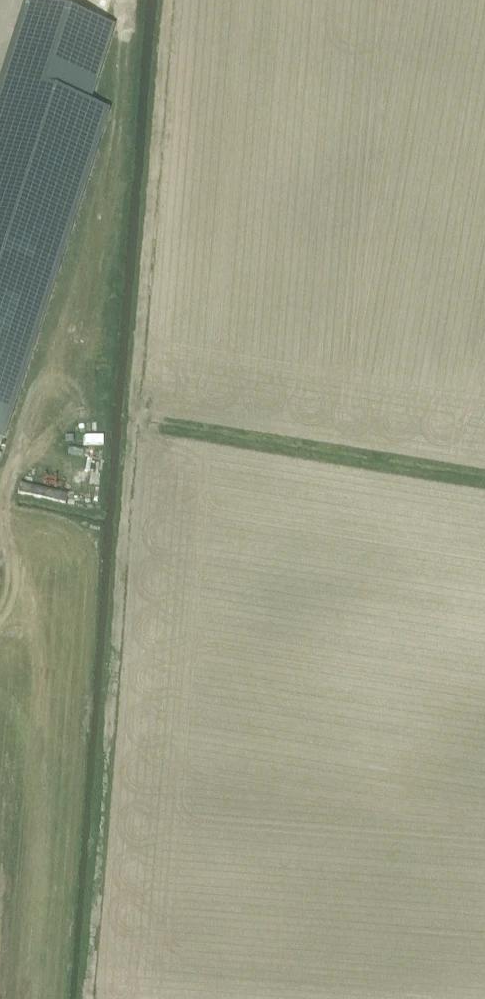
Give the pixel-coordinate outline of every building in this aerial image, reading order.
[(3,442),(109,112),(89,106),(113,29),(27,1),(0,86),(0,441),(3,442)]
